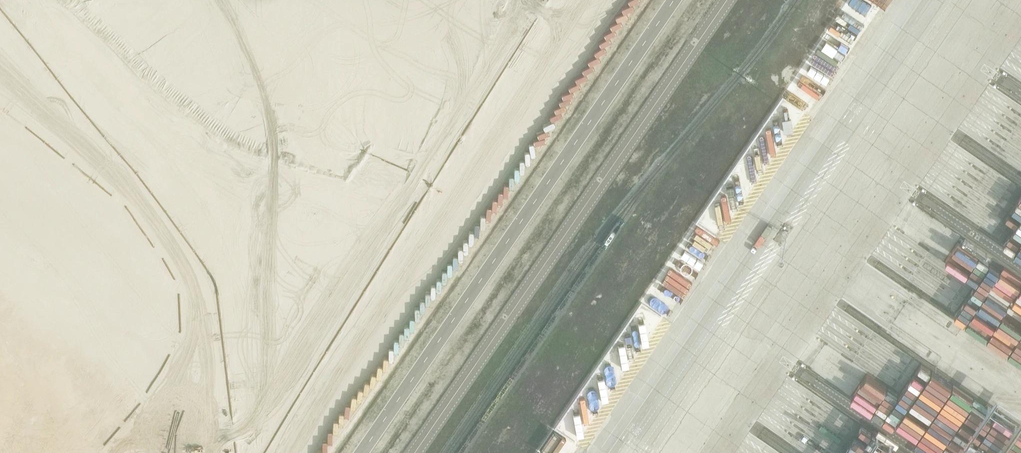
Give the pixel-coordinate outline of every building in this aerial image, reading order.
[(987,255),(964,239),(962,243),(985,259),(987,255)] [(1015,328),(1020,326),(1020,298),(1011,301),(1013,308),(1010,309),(1015,328)] [(858,387),(878,399),(881,395),(861,383),(858,387)] [(955,396),(938,397),(940,416),(936,416),(936,423),(931,423),(931,431),(943,430),(943,428),(955,427),(954,413),(958,413),(957,395),(955,395),(955,396)] [(996,452),(1000,447),(1002,443),(1000,443),(996,447),(988,444),(991,438),(995,440),(997,437),(983,432),(982,436),(977,441),(964,429),(956,426),(954,431),(962,438),(965,439),(967,442),(974,445),(971,451),(976,452),(977,452),(996,452)]
